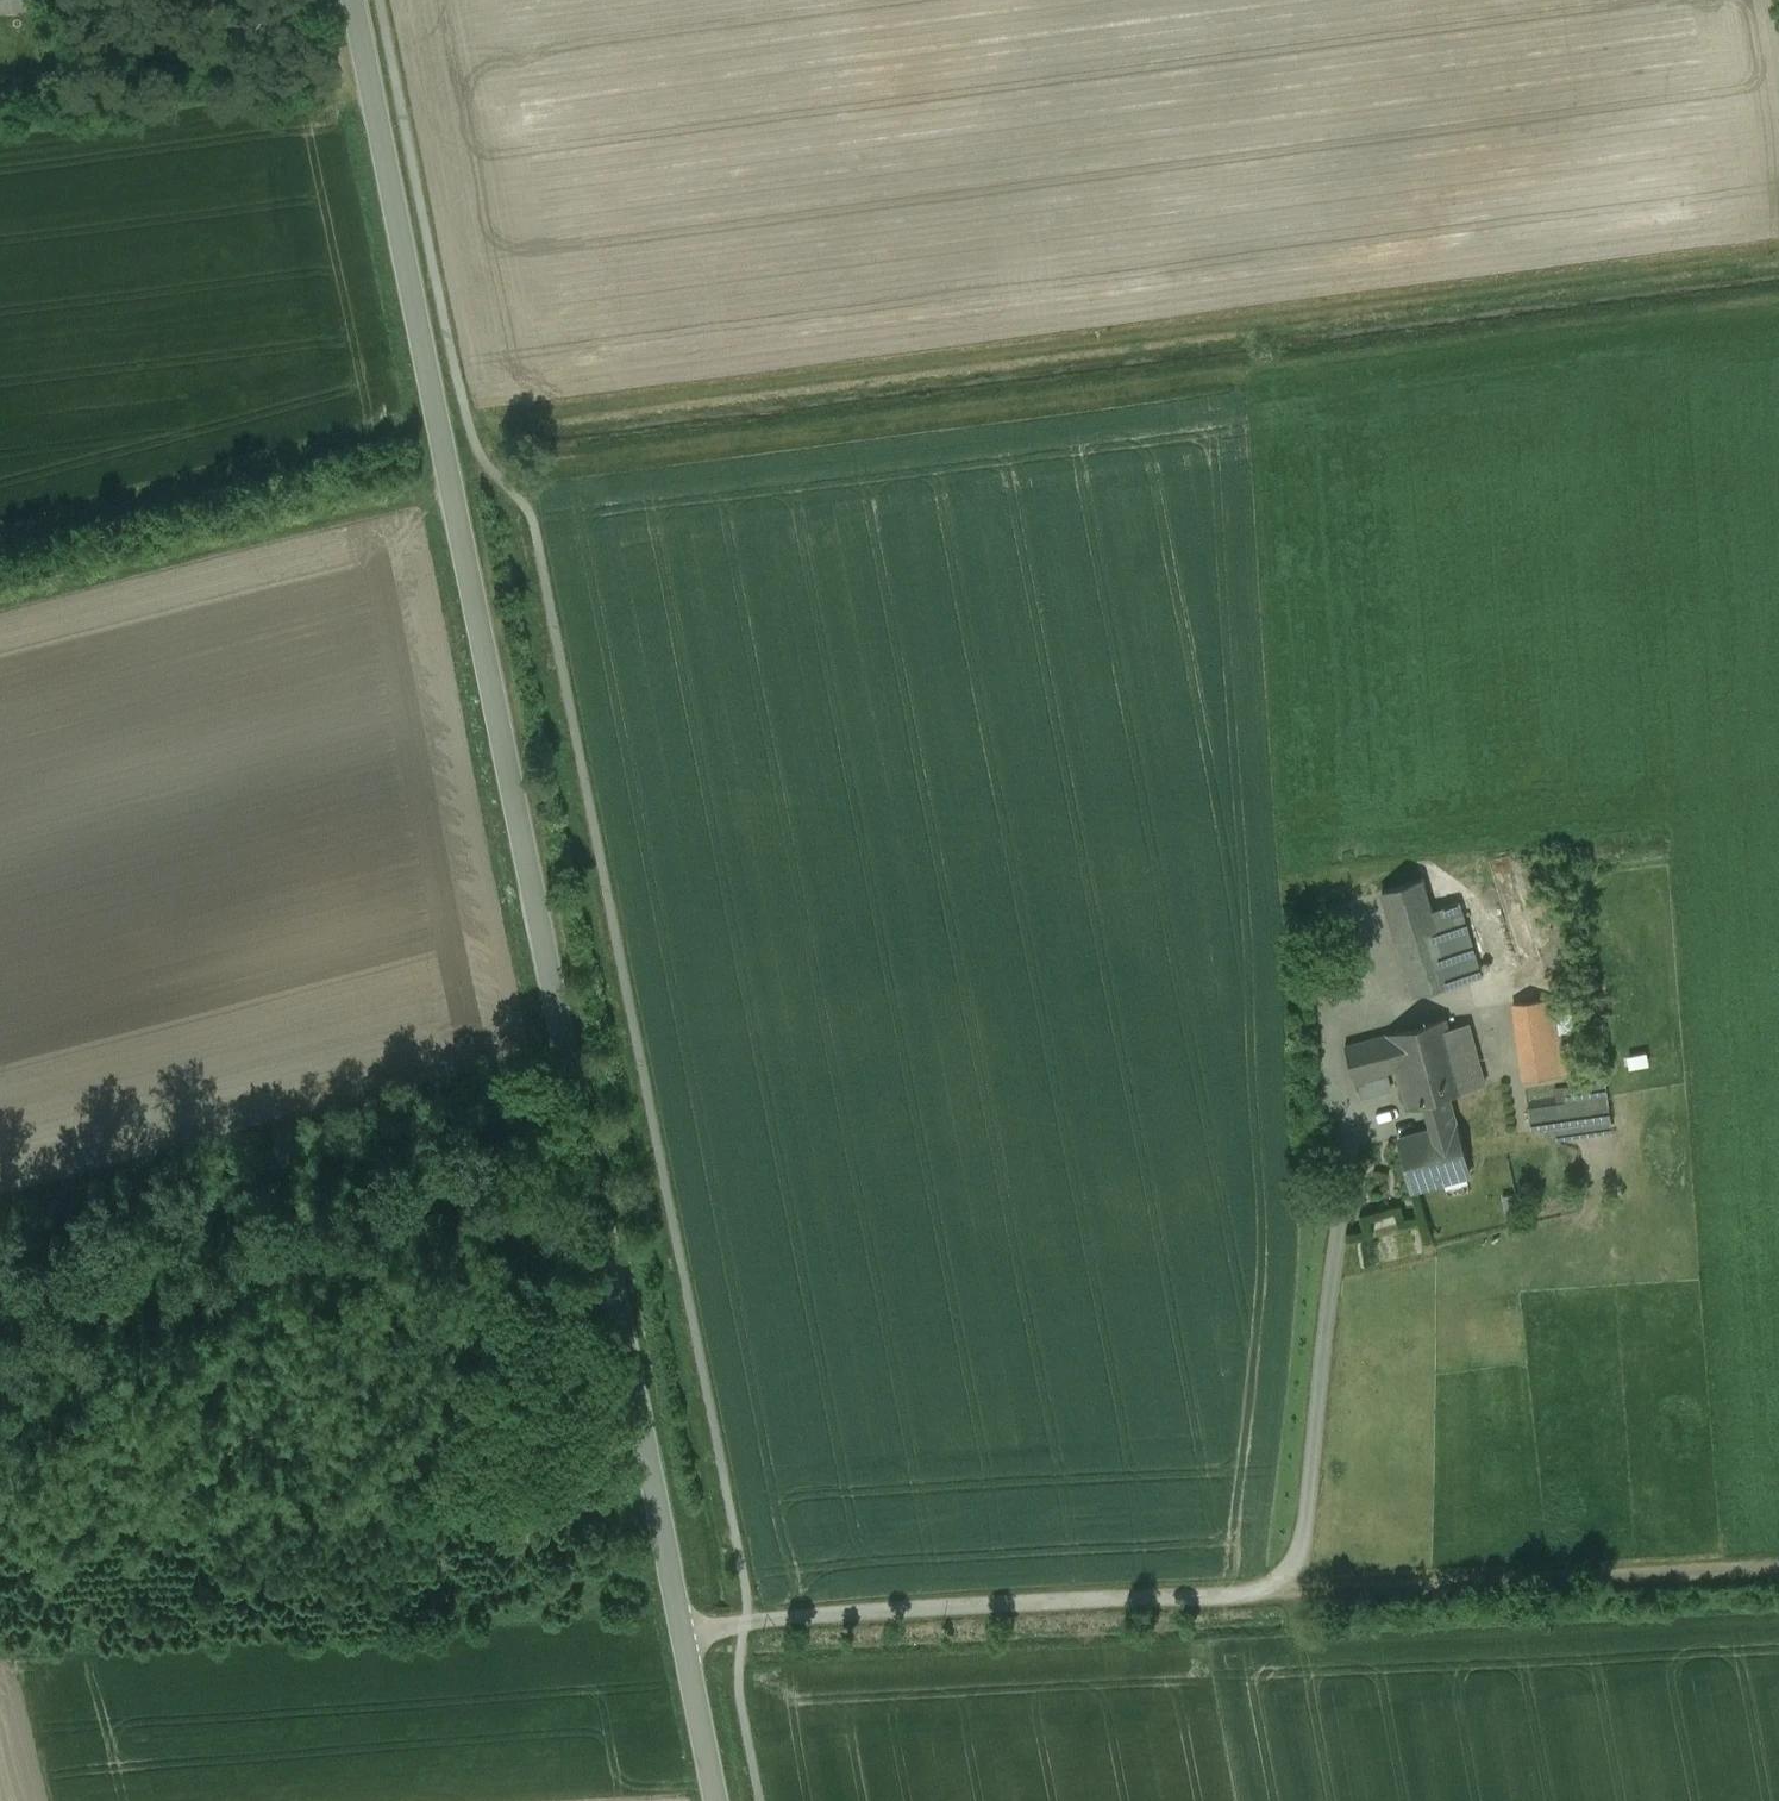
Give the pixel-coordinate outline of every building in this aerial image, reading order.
[(1421,878),(1382,890),(1414,995),(1454,984),(1431,909),(1421,878)] [(1458,901),(1431,909),(1454,984),(1481,976),(1458,901)] [(1552,997),(1514,1003),(1524,1079),(1563,1073),(1552,997)] [(1446,1017),(1345,1045),(1354,1079),(1398,1067),(1395,1055),(1452,1039),(1446,1017)] [(1452,1039),(1395,1055),(1398,1067),(1408,1105),(1426,1100),(1448,1094),(1466,1089),(1452,1039)] [(1448,1094),(1426,1100),(1434,1129),(1400,1139),(1413,1187),(1470,1171),(1457,1123),(1456,1123),(1448,1094)] [(1587,1098),(1528,1107),(1531,1128),(1591,1119),(1587,1098)]
